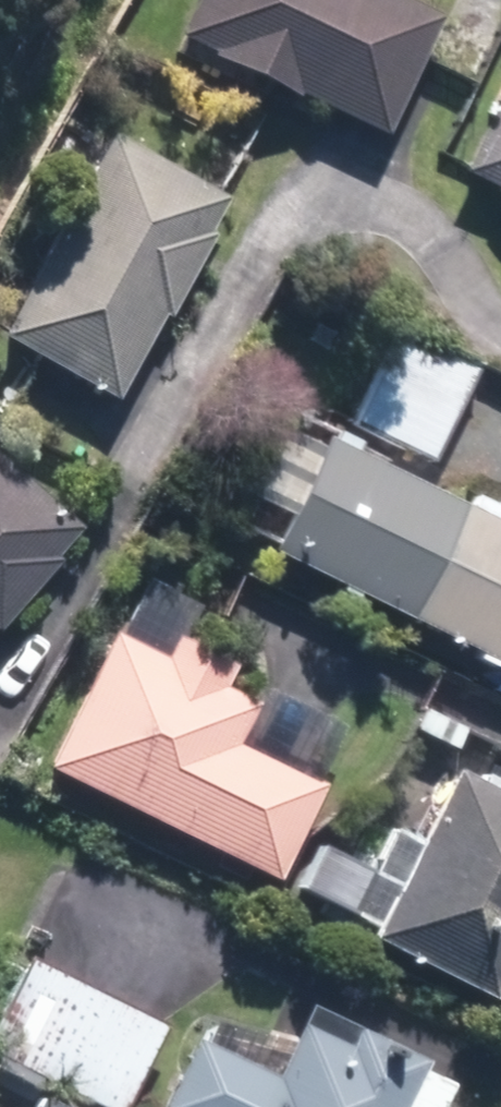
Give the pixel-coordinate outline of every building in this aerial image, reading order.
[(173,32),(376,131),(430,20),(390,0),(189,0),(173,32)] [(456,171),(500,193),(500,80),(456,171)] [(106,138),(0,328),(0,337),(107,397),(217,200),(106,138)] [(263,551),(500,668),(500,526),(319,437),(263,551)] [(71,528),(0,465),(0,608),(71,528)] [(109,638),(44,768),(269,879),(314,788),(231,746),(250,708),(109,638)] [(449,772),(368,937),(487,994),(500,965),(500,797),(449,772)] [(23,962),(0,1009),(0,1060),(96,1106),(116,1106),(156,1027),(23,962)] [(154,1106),(396,1106),(417,1063),(304,1009),(270,1080),(186,1040),(154,1106)] [(48,1098),(44,1106),(66,1106),(48,1098)]
